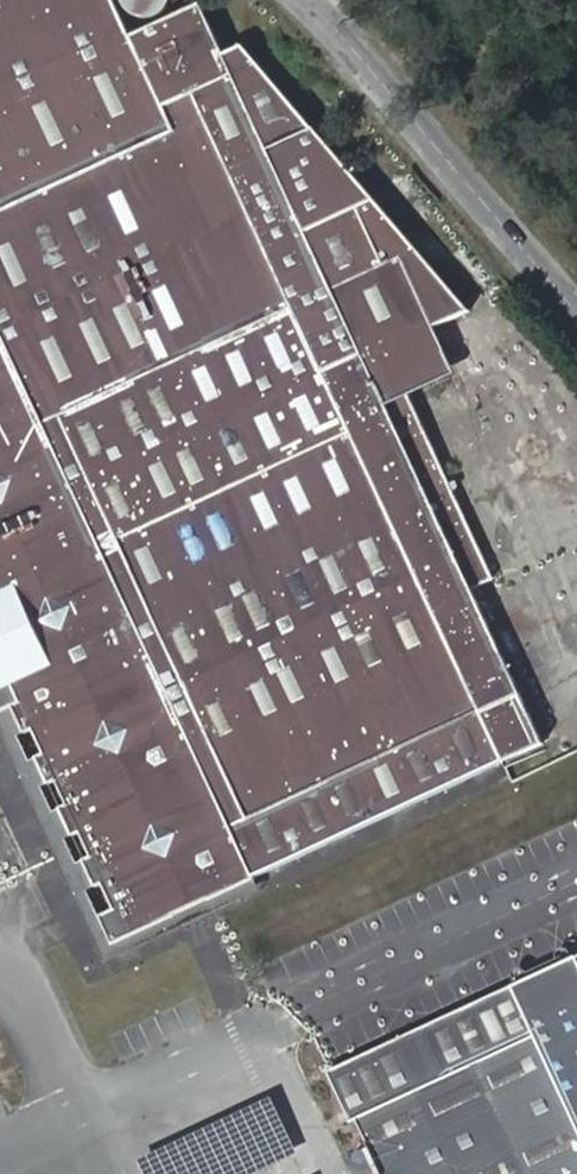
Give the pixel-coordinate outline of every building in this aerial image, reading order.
[(401,378),(448,354),(436,328),(470,311),(314,128),(243,46),(224,54),(201,4),(131,36),(115,0),(0,0),(0,696),(14,690),(21,704),(13,708),(25,734),(33,730),(44,755),(36,758),(48,785),(56,781),(68,805),(60,809),(73,837),(80,833),(91,857),(84,860),(96,887),(104,884),(116,909),(102,915),(115,942),(253,878),(544,743),(474,592),(495,582),(408,393),(401,378)] [(408,393),(455,369),(448,354),(401,378),(408,393)] [(259,892),(253,878),(115,942),(102,915),(91,890),(96,887),(84,860),(78,863),(67,839),(73,837),(60,809),(54,812),(43,787),(48,785),(36,758),(31,761),(20,736),(25,734),(13,708),(21,704),(14,690),(0,696),(0,738),(105,964),(259,892)] [(329,1073),(352,1122),(358,1119),(377,1159),(384,1173),(576,1173),(576,958),(329,1073)]
